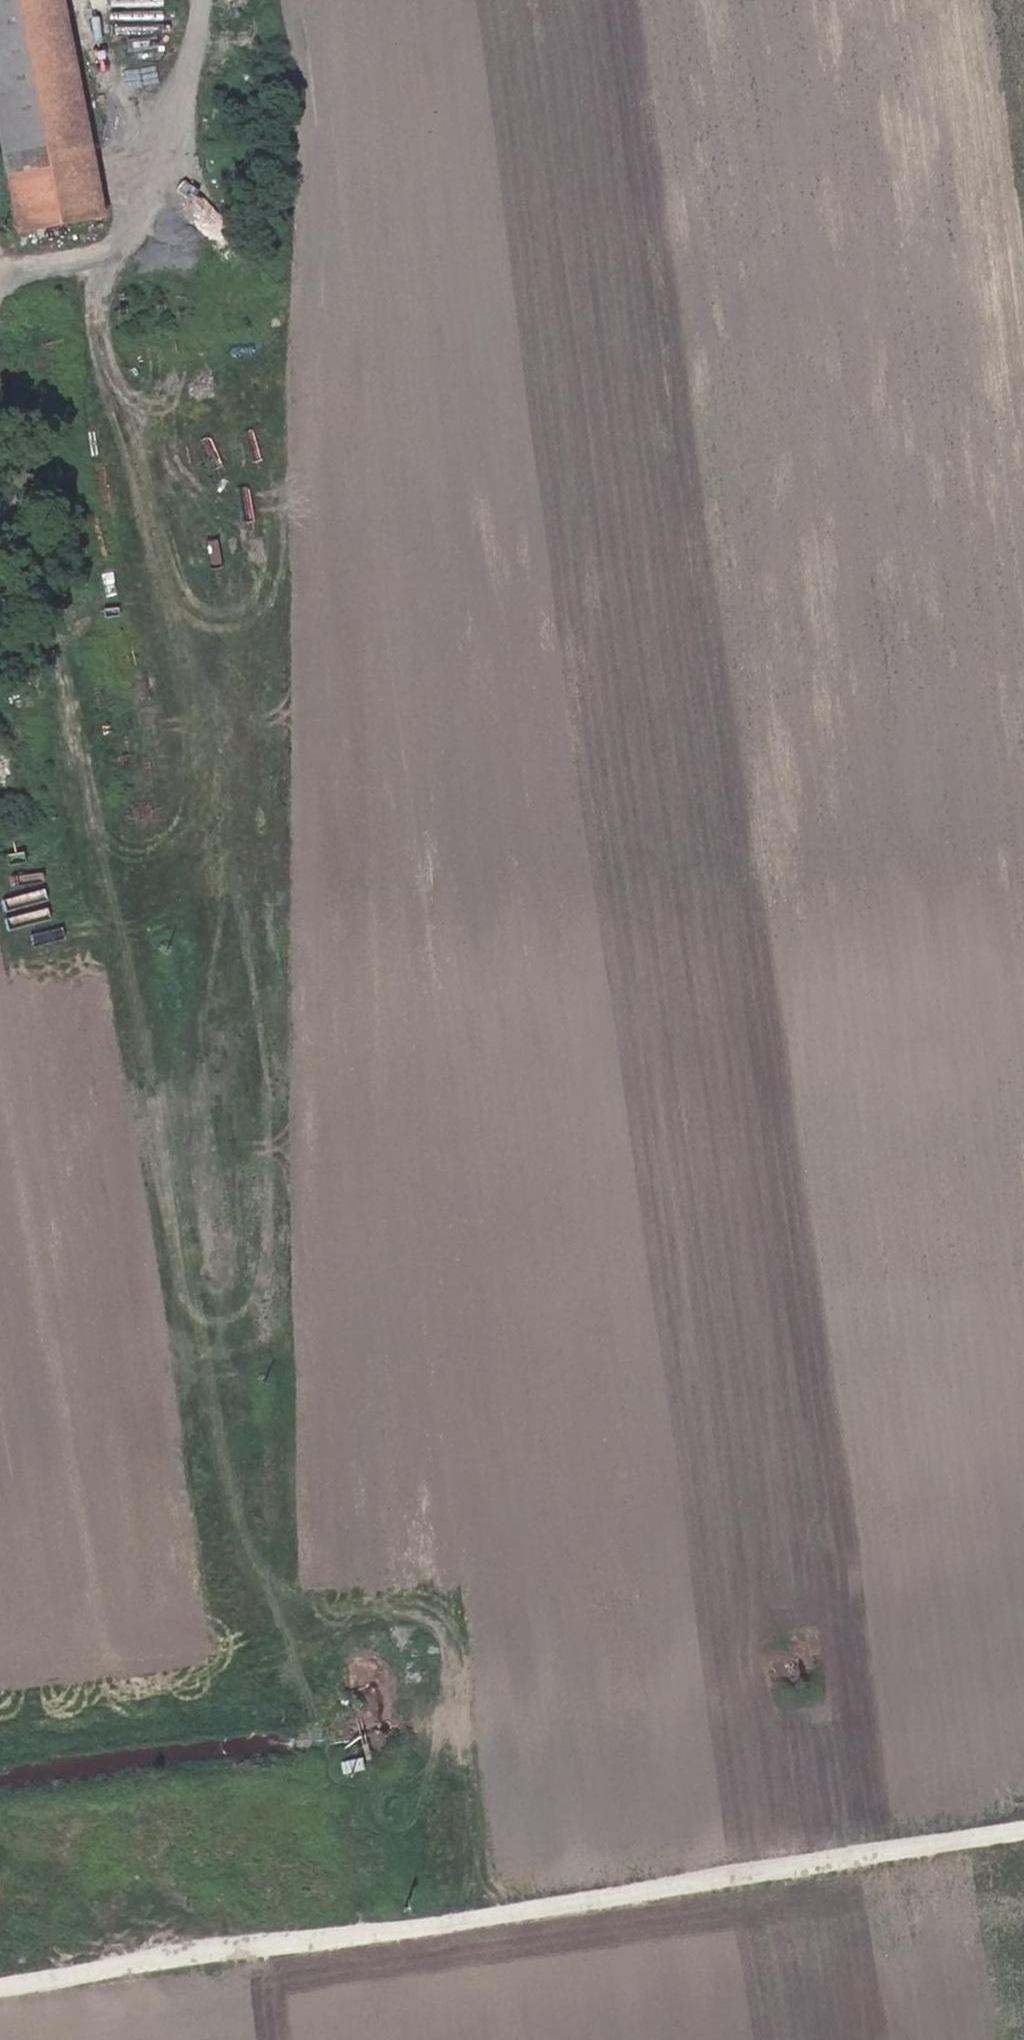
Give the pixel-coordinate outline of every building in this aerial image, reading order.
[(67,0),(0,0),(0,136),(19,234),(105,220),(67,0)]
